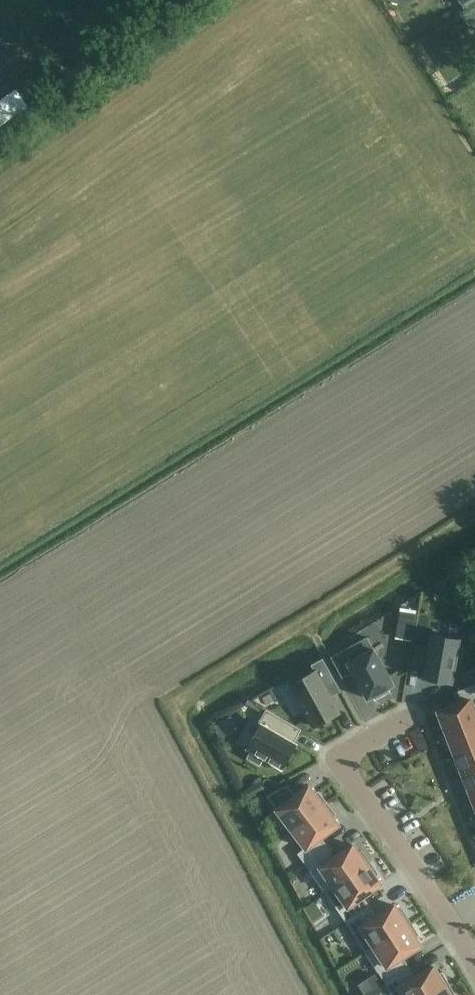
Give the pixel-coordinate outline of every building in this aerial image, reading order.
[(463,17),(472,31),(474,29),(474,9),(463,17)] [(399,606),(397,619),(412,622),(414,608),(399,606)] [(459,640),(432,635),(430,646),(417,644),(413,664),(419,665),(420,663),(426,665),(424,678),(451,683),(455,662),(461,663),(463,648),(458,647),(459,640)] [(367,637),(331,657),(343,678),(353,672),(368,699),(373,696),(376,699),(390,691),(388,687),(394,684),(367,637)] [(337,683),(323,658),(311,664),(315,671),(291,685),(314,727),(339,713),(326,688),(337,683)] [(461,674),(467,685),(474,681),(474,670),(474,668),(461,674)] [(438,712),(446,732),(474,721),(474,707),(471,698),(474,697),(474,684),(454,693),(458,704),(438,712)] [(264,758),(282,769),(297,744),(289,739),(296,727),(267,710),(259,724),(261,725),(247,749),(251,751),(247,758),(260,765),(264,758)] [(454,752),(474,744),(474,721),(446,732),(454,752)] [(454,752),(462,772),(474,767),(474,744),(454,752)] [(462,772),(470,793),(474,790),(474,767),(462,772)] [(259,777),(244,785),(249,794),(269,783),(266,779),(261,781),(259,777)] [(266,796),(292,829),(327,803),(318,792),(315,794),(309,786),(296,796),(287,784),(266,796)] [(298,853),(306,863),(329,847),(321,837),(338,824),(332,816),(335,814),(327,803),(292,829),(306,847),(298,853)] [(329,847),(306,863),(326,893),(370,862),(362,850),(359,853),(353,845),(336,857),(329,847)] [(326,893),(347,922),(370,906),(363,896),(381,884),(375,876),(378,874),(370,862),(326,893)] [(347,922),(366,952),(411,923),(403,911),(400,913),(395,905),(377,916),(370,906),(347,922)] [(366,952),(385,981),(409,967),(403,957),(421,945),(415,937),(419,935),(411,923),(366,952)] [(393,994),(432,994),(449,985),(442,973),(439,975),(434,966),(415,977),(409,967),(385,981),(393,994)] [(449,985),(432,994),(455,994),(449,985)]
